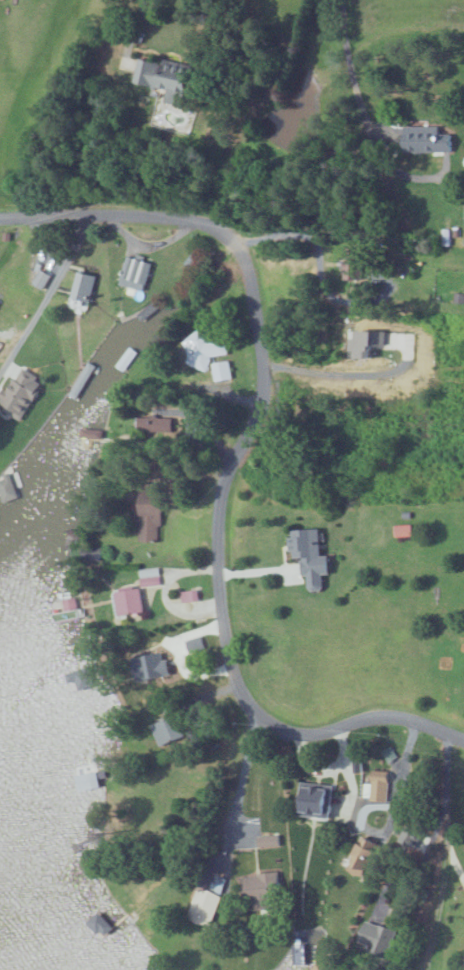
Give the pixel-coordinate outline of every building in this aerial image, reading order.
[(182,107),(191,67),(161,60),(160,64),(137,58),(131,83),(167,91),(164,103),(182,107)] [(438,126),(404,127),(405,154),(450,152),(450,134),(438,134),(438,126)] [(343,246),(344,278),(363,278),(362,253),(354,254),(354,246),(343,246)] [(118,283),(143,290),(151,262),(125,255),(118,283)] [(31,282),(42,289),(50,274),(39,268),(31,282)] [(95,275),(76,270),(70,296),(89,301),(95,275)] [(357,355),(373,356),(373,342),(387,342),(387,329),(357,329),(357,336),(352,336),(352,347),(357,347),(357,355)] [(214,380),(230,378),(227,361),(213,363),(212,356),(225,354),(223,338),(204,340),(203,333),(190,335),(194,366),(212,364),(214,380)] [(136,351),(129,346),(115,364),(123,370),(136,351)] [(43,380),(19,367),(0,400),(0,407),(20,419),(43,380)] [(166,439),(166,417),(135,416),(135,438),(166,439)] [(102,429),(81,428),(81,437),(102,438),(102,429)] [(1,475),(2,478),(0,479),(0,495),(2,502),(17,496),(15,489),(21,486),(15,469),(1,475)] [(159,541),(161,482),(139,482),(138,541),(159,541)] [(394,525),(395,537),(412,535),(410,523),(394,525)] [(319,527),(289,528),(290,557),(300,557),(301,575),(307,574),(307,590),(322,590),(321,573),(328,573),(327,554),(320,554),(319,527)] [(141,587),(161,584),(158,567),(138,570),(141,587)] [(144,612),(140,587),(116,591),(119,616),(144,612)] [(180,591),(182,601),(197,600),(195,589),(180,591)] [(183,737),(177,715),(152,722),(159,744),(183,737)] [(370,775),(370,783),(362,783),(362,799),(387,800),(387,776),(370,775)] [(298,815),(330,816),(331,784),(299,783),(298,815)] [(258,847),(279,845),(278,833),(257,836),(258,847)] [(380,843),(358,835),(345,869),(361,875),(363,869),(369,871),(380,843)] [(277,873),(240,874),(241,896),(248,895),(248,909),(278,908),(277,873)] [(209,926),(227,878),(214,874),(208,890),(198,887),(186,918),(209,926)] [(371,948),(369,952),(385,959),(396,931),(366,919),(357,943),(371,948)]
